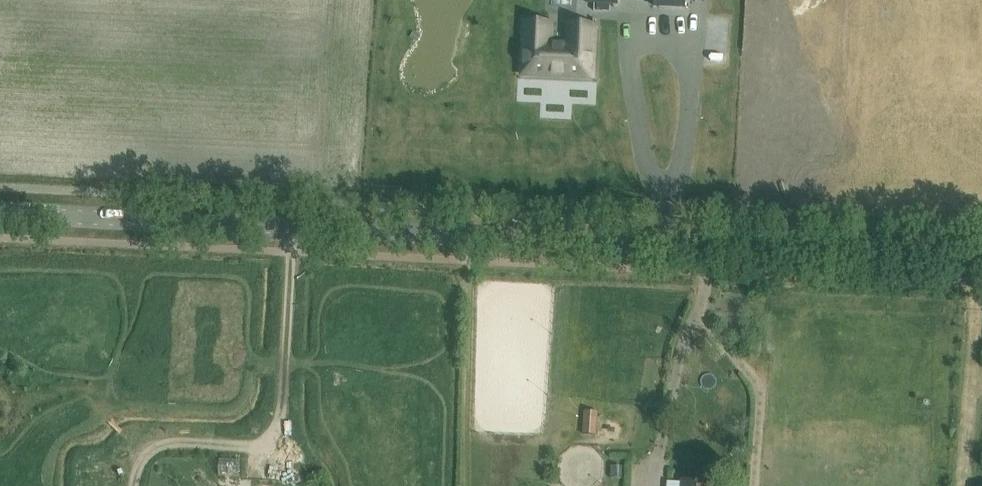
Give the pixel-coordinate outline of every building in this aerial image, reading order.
[(595,27),(579,26),(571,26),(569,26),(569,27),(568,45),(551,44),(551,25),(525,24),(523,74),(593,77),(595,27)] [(605,441),(606,417),(592,416),(592,441),(605,441)] [(219,463),(219,479),(239,479),(239,463),(219,463)]
